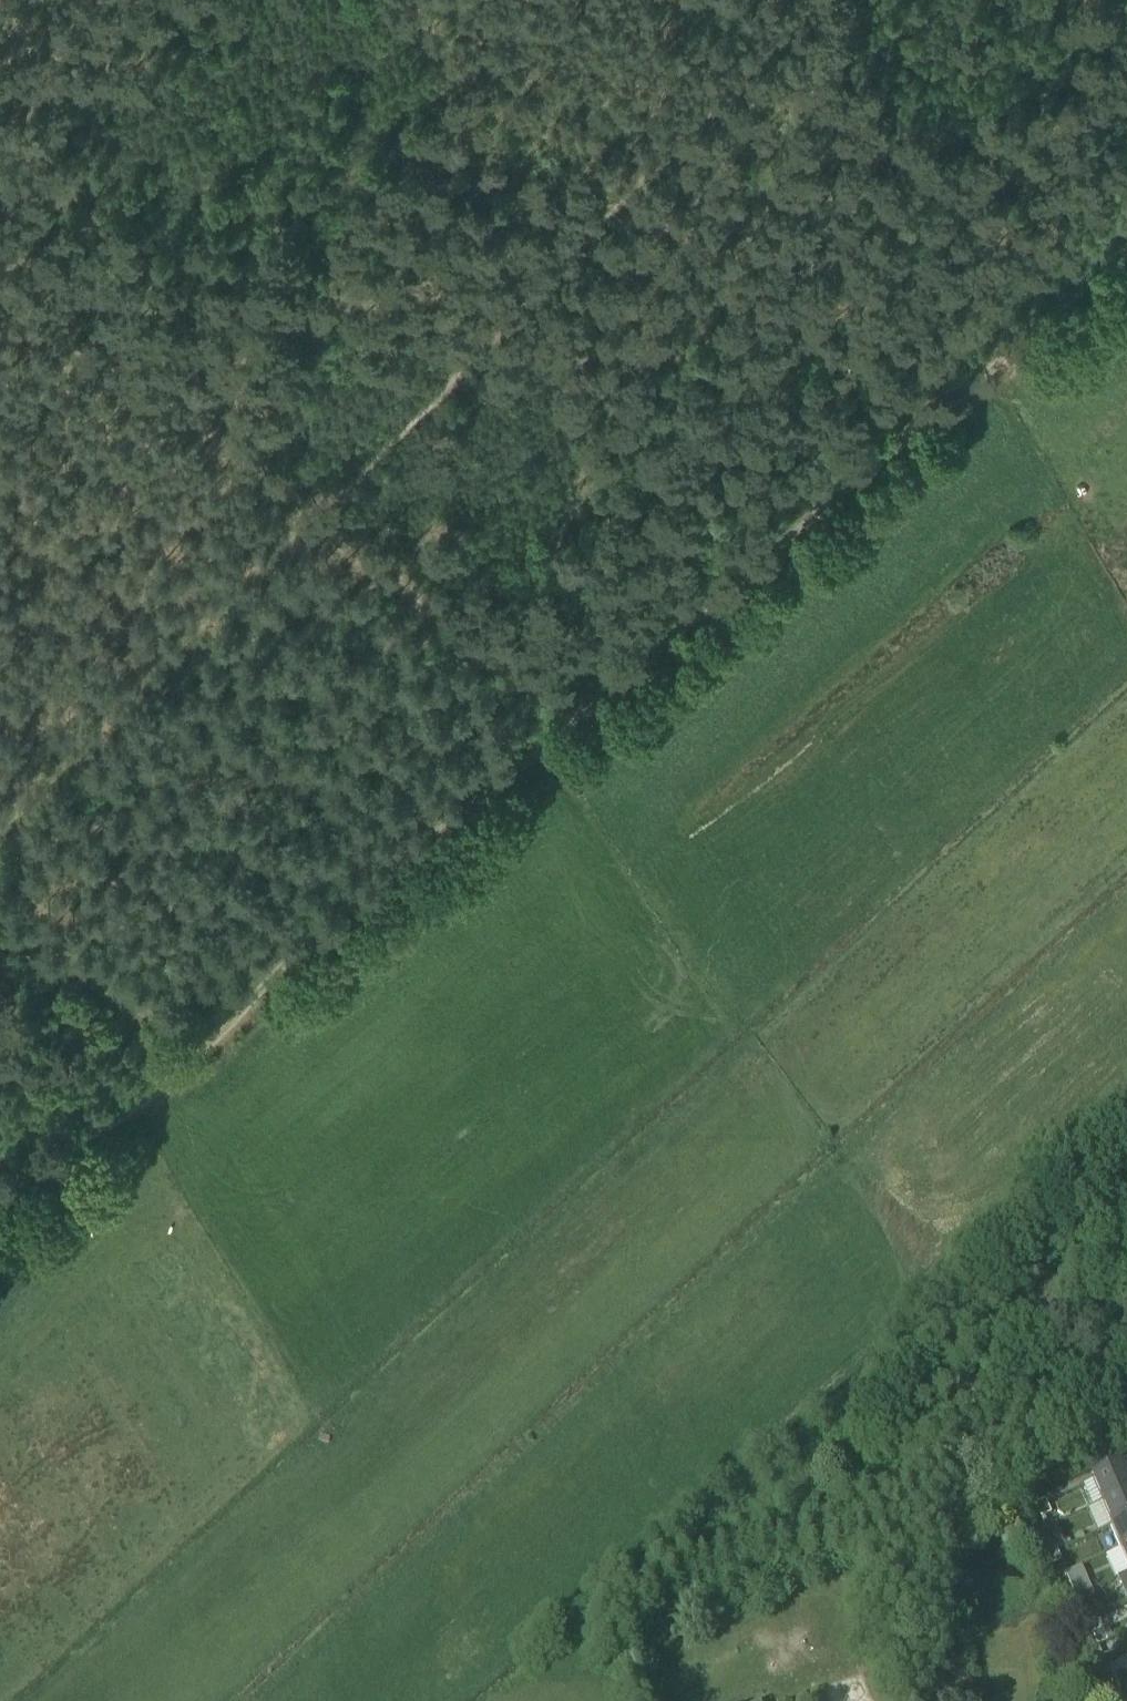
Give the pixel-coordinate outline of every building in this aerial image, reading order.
[(1102,1503),(1126,1492),(1126,1470),(1125,1465),(1091,1480),(1102,1503)] [(1102,1503),(1112,1526),(1126,1519),(1126,1492),(1102,1503)] [(1041,1519),(1051,1514),(1046,1502),(1035,1506),(1041,1519)] [(1112,1526),(1110,1527),(1120,1550),(1126,1546),(1126,1519),(1112,1526)] [(1041,1542),(1046,1554),(1057,1550),(1051,1537),(1041,1542)] [(1062,1562),(1057,1550),(1046,1554),(1052,1567),(1062,1562)] [(1086,1577),(1070,1584),(1075,1596),(1085,1592),(1092,1589),(1086,1577)] [(1085,1592),(1075,1596),(1081,1610),(1086,1622),(1097,1618),(1091,1605),(1097,1603),(1092,1589),(1085,1592)] [(1107,1642),(1102,1630),(1092,1634),(1097,1647),(1107,1642)] [(1100,1672),(1105,1684),(1115,1680),(1110,1668),(1100,1672)] [(1121,1692),(1115,1680),(1105,1684),(1111,1697),(1121,1692)]
